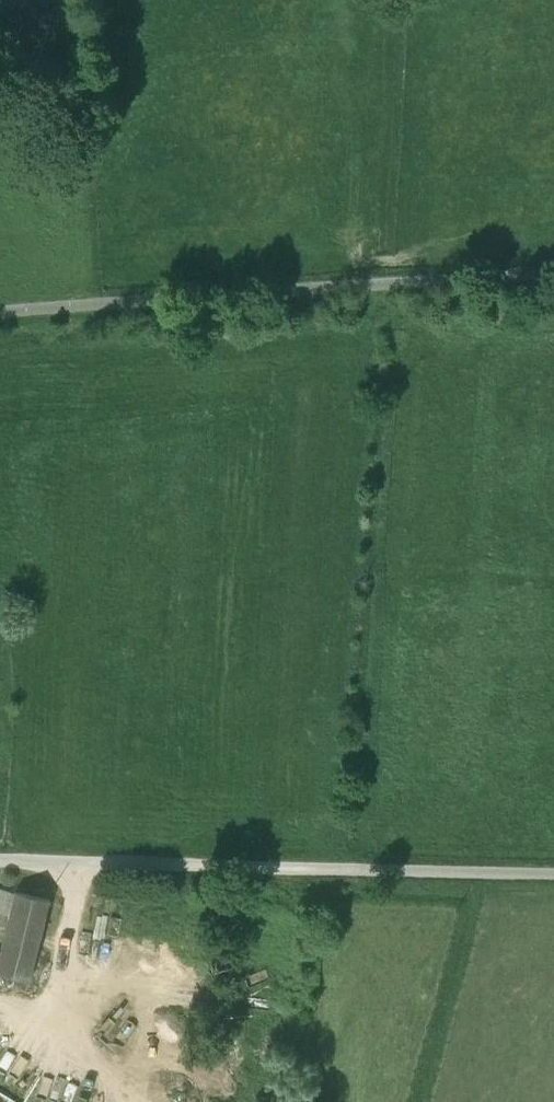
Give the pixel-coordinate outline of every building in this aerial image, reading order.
[(15,892),(0,888),(0,914),(9,917),(15,892)] [(15,892),(9,917),(0,951),(0,974),(29,982),(49,901),(15,892)] [(46,1101),(70,1101),(77,1078),(46,1069),(44,1075),(31,1071),(22,1101),(30,1101),(33,1093),(47,1098),(46,1101)]
